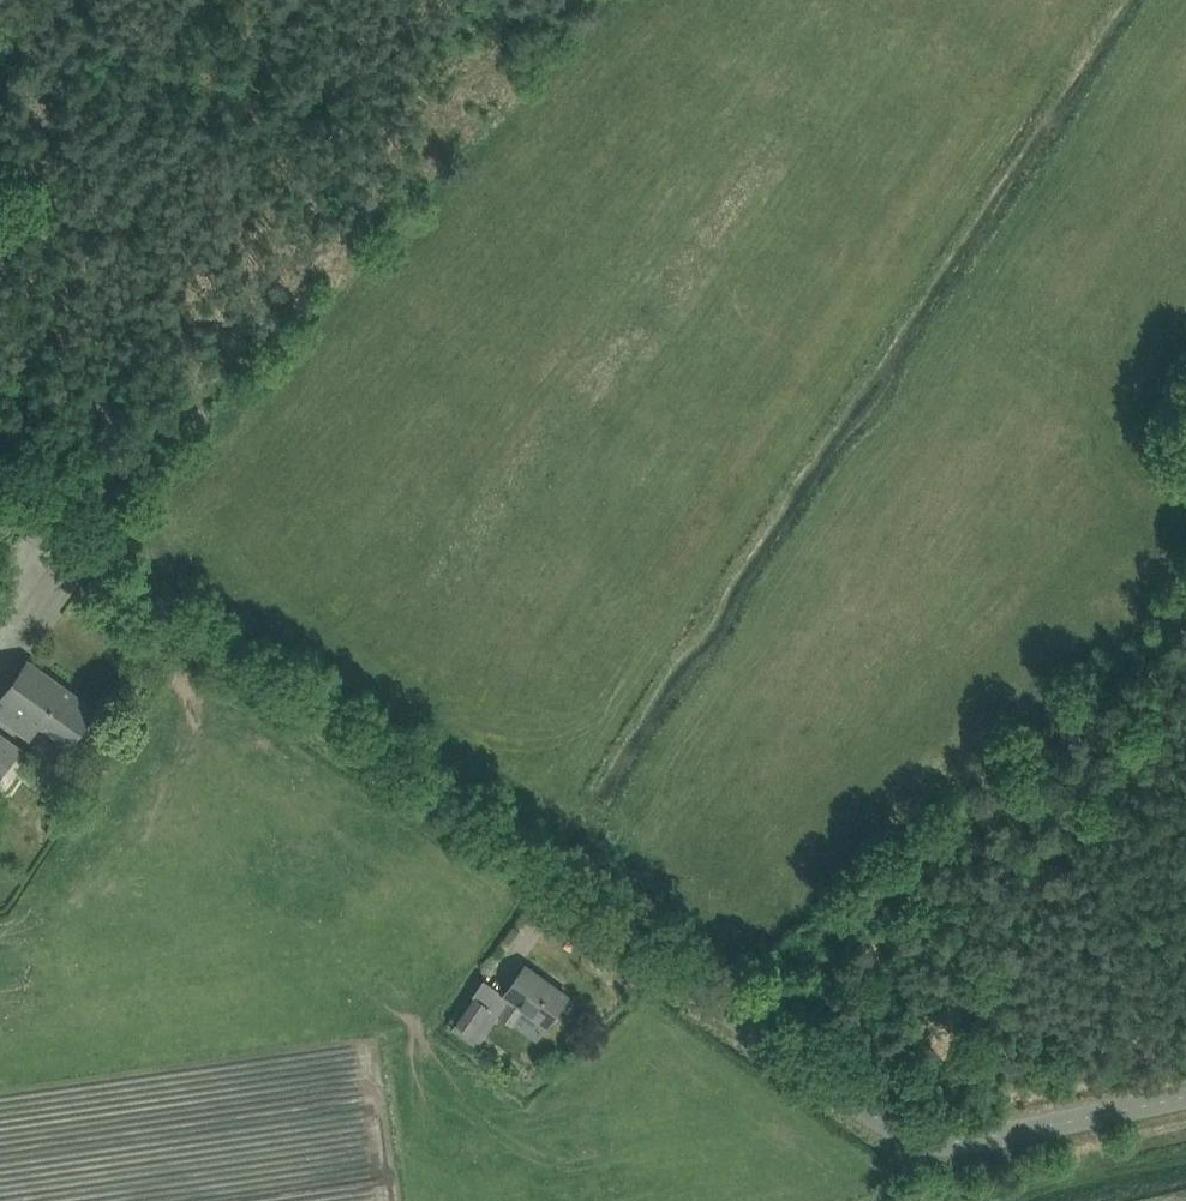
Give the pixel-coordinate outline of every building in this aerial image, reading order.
[(29,661),(0,701),(0,716),(30,737),(42,720),(72,742),(96,708),(29,661)] [(1,777),(23,747),(0,731),(0,777),(1,777)] [(514,997),(501,1014),(515,1024),(537,1039),(549,1022),(569,994),(552,983),(552,984),(541,977),(542,975),(526,964),(506,992),(514,997)] [(475,996),(455,1024),(480,1042),(500,1013),(475,996)]
